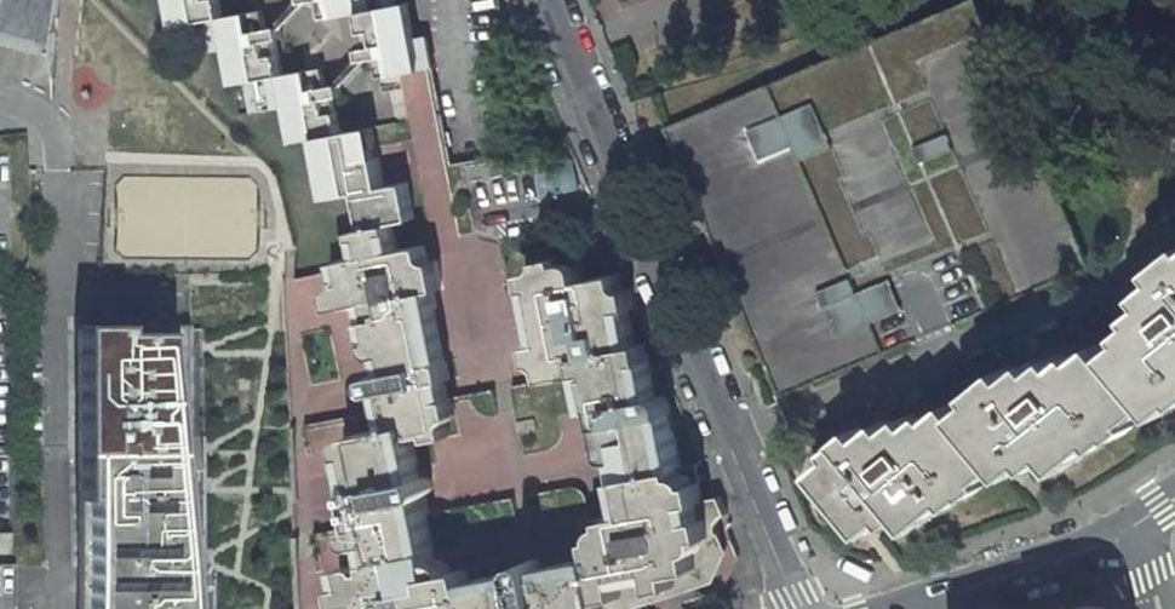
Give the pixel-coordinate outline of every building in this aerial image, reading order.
[(56,56),(61,0),(0,0),(0,40),(56,56)] [(173,26),(185,23),(197,21),(223,17),(220,0),(168,0),(173,26)] [(334,16),(331,0),(318,0),(321,18),(334,16)] [(334,16),(362,11),(388,6),(387,0),(331,0),(334,16)] [(481,16),(503,11),(500,0),(477,0),(481,16)] [(778,398),(1091,266),(979,0),(970,0),(665,127),(778,398)] [(428,35),(417,37),(410,1),(397,4),(388,6),(362,11),(368,47),(362,48),(364,59),(377,57),(391,55),(395,74),(434,67),(428,35)] [(266,29),(262,10),(250,13),(253,31),(266,29)] [(253,31),(250,13),(223,17),(197,21),(203,53),(226,48),(233,84),(236,84),(245,82),(257,79),(283,74),(276,39),(282,38),(280,26),(266,29),(253,31)] [(203,53),(197,21),(185,23),(191,55),(203,53)] [(377,57),(381,76),(387,75),(395,74),(391,55),(377,57)] [(451,398),(454,397),(526,383),(500,240),(536,232),(522,151),(452,164),(434,67),(395,74),(387,75),(396,122),(375,126),(380,156),(385,186),(409,181),(416,219),(394,223),(400,249),(425,244),(427,253),(428,257),(431,259),(434,261),(438,260),(443,288),(434,289),(451,379),(448,379),(451,398)] [(323,68),(307,70),(309,88),(326,86),(323,68)] [(307,70),(283,74),(257,79),(262,110),(286,107),(294,141),(317,137),(342,132),(336,97),(342,95),(340,84),(326,86),(309,88),(307,70)] [(245,82),(251,113),(262,110),(257,79),(245,82)] [(364,159),(380,156),(375,126),(358,129),(364,159)] [(364,159),(358,129),(342,132),(317,137),(328,198),(360,191),(368,227),(394,223),(416,219),(409,181),(385,186),(380,156),(364,159)] [(413,423),(415,435),(432,432),(433,439),(452,435),(450,425),(451,421),(452,417),(457,416),(454,397),(451,398),(448,379),(451,379),(434,289),(443,288),(438,260),(434,261),(431,259),(428,257),(427,253),(425,244),(400,249),(394,223),(368,227),(357,229),(362,256),(338,260),(339,270),(341,279),(342,284),(340,287),(336,289),(332,289),(335,308),(364,302),(367,319),(370,337),(379,336),(383,354),(386,371),(376,373),(371,378),(370,381),(371,384),(372,387),(373,388),(376,390),(380,392),(384,410),(387,428),(413,423)] [(580,356),(636,345),(629,309),(635,308),(632,289),(626,289),(623,287),(621,283),(620,273),(584,280),(582,271),(565,273),(563,262),(561,256),(543,259),(543,264),(540,268),(526,272),(539,343),(531,345),(534,363),(539,363),(543,366),(545,369),(547,379),(582,373),(580,356)] [(1165,414),(1174,406),(1174,257),(1163,267),(1170,276),(1150,292),(1157,301),(1142,313),(1146,319),(1130,331),(1135,337),(1115,352),(1156,403),(1165,414)] [(565,273),(582,271),(581,266),(579,263),(575,262),(563,262),(565,273)] [(341,279),(339,270),(297,278),(286,281),(288,337),(289,369),(292,427),(384,410),(380,392),(376,390),(373,388),(372,387),(371,384),(370,381),(371,378),(376,373),(386,371),(383,354),(377,353),(374,351),(373,347),(370,337),(367,319),(364,302),(335,308),(332,289),(336,289),(340,287),(342,284),(341,279)] [(10,318),(10,296),(0,296),(0,319),(10,318)] [(171,466),(185,466),(184,325),(79,325),(80,532),(85,532),(85,541),(80,541),(81,566),(89,566),(89,584),(81,584),(81,607),(86,607),(86,608),(185,608),(171,466)] [(374,351),(377,353),(383,354),(379,336),(370,337),(373,347),(374,351)] [(964,413),(1005,463),(1014,474),(1033,459),(1039,466),(1055,454),(1066,468),(1101,439),(1106,445),(1121,432),(1123,435),(1140,422),(1136,417),(1156,403),(1115,352),(1106,341),(1087,356),(1083,351),(1067,363),(1061,355),(1045,367),(1038,359),(1019,375),(1011,366),(979,392),(984,397),(964,413)] [(621,478),(681,467),(671,413),(670,405),(666,398),(661,396),(657,396),(646,343),(636,345),(580,356),(582,373),(590,410),(599,408),(606,443),(620,440),(623,458),(617,459),(621,478)] [(861,427),(844,440),(904,515),(915,528),(951,500),(955,506),(970,493),(973,496),(989,483),(986,478),(1005,463),(964,413),(955,402),(937,417),(932,411),(917,424),(910,415),(894,428),(888,420),(868,436),(861,427)] [(387,428),(384,410),(292,427),(294,485),(295,516),(296,537),(363,525),(349,454),(348,447),(348,444),(351,437),(357,433),(387,428)] [(376,560),(436,548),(426,495),(430,492),(433,488),(433,485),(431,481),(429,477),(427,477),(425,476),(423,477),(415,435),(413,423),(387,428),(357,433),(360,452),(349,454),(363,525),(358,527),(355,530),(355,533),(356,537),(357,539),(360,543),(366,543),(371,542),(376,560)] [(349,454),(360,452),(357,433),(351,437),(348,444),(348,447),(349,454)] [(617,459),(623,458),(620,440),(606,443),(607,453),(608,455),(610,457),(611,459),(612,459),(615,460),(617,459)] [(833,458),(814,474),(863,535),(882,519),(889,527),(904,515),(844,440),(829,452),(833,458)] [(696,480),(697,482),(703,481),(699,463),(681,467),(683,473),(685,472),(688,473),(690,473),(692,475),(696,480)] [(621,478),(627,514),(706,499),(703,481),(697,482),(696,480),(692,475),(690,473),(688,473),(685,472),(683,473),(681,467),(621,478)] [(598,555),(608,608),(607,608),(666,608),(682,604),(682,603),(725,588),(740,556),(723,516),(728,513),(721,496),(706,499),(627,514),(591,519),(598,555)] [(12,562),(12,531),(0,531),(0,608),(13,608),(12,562)] [(478,608),(472,578),(470,568),(456,570),(440,573),(436,548),(376,560),(376,566),(370,567),(369,564),(365,562),(345,566),(349,584),(343,585),(347,604),(352,603),(353,608),(473,608),(478,608)] [(608,608),(598,555),(544,565),(542,561),(540,560),(538,559),(536,558),(534,559),(530,560),(528,562),(527,563),(526,565),(526,568),(472,578),(478,608),(607,608),(608,608)]
